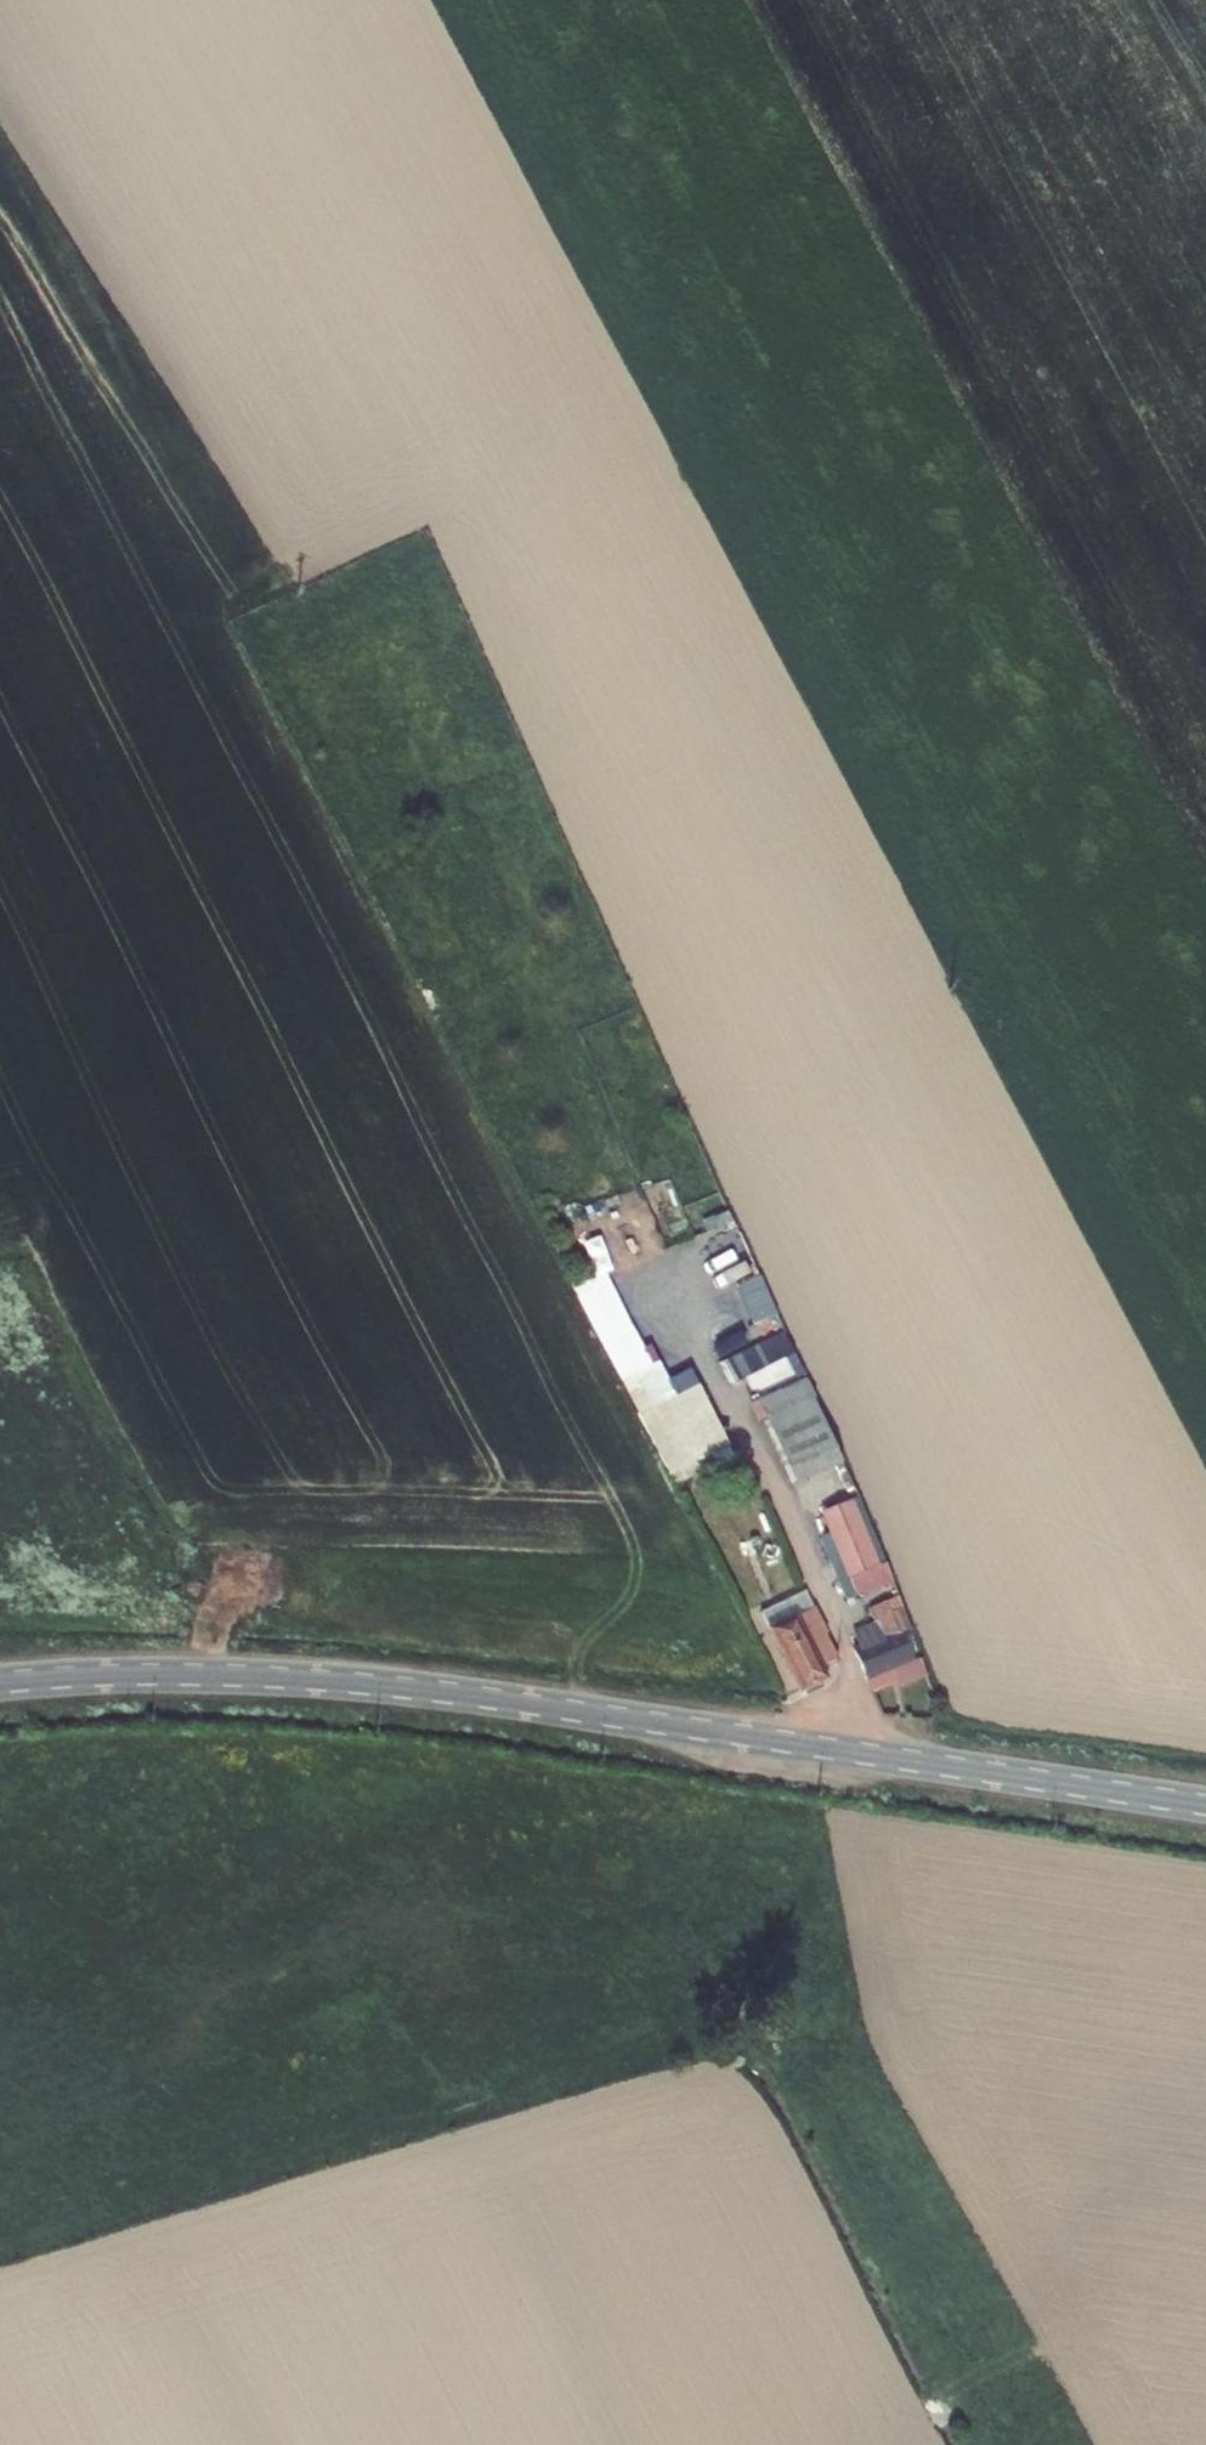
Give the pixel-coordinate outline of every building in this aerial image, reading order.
[(785,1333),(721,1365),(731,1384),(794,1352),(785,1333)] [(816,1398),(808,1380),(760,1401),(797,1482),(842,1462),(814,1399),(816,1398)] [(670,1474),(700,1459),(670,1400),(640,1415),(670,1474)] [(830,1533),(860,1518),(853,1501),(821,1513),(830,1533)] [(830,1533),(856,1595),(893,1581),(886,1563),(879,1565),(860,1518),(830,1533)] [(828,1633),(807,1591),(761,1614),(801,1693),(828,1680),(822,1668),(839,1660),(826,1634),(828,1633)] [(867,1681),(915,1661),(903,1633),(912,1629),(898,1596),(869,1608),(876,1623),(860,1630),(866,1645),(854,1650),(867,1681)]
